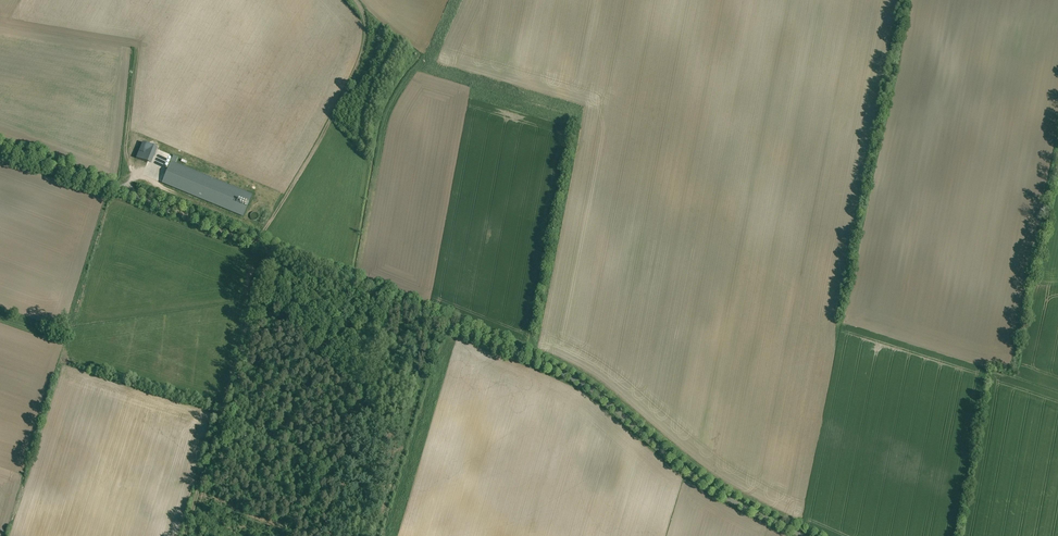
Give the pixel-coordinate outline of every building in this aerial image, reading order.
[(137,159),(153,164),(158,147),(142,142),(137,159)] [(162,185),(245,215),(253,193),(170,162),(162,185)]
